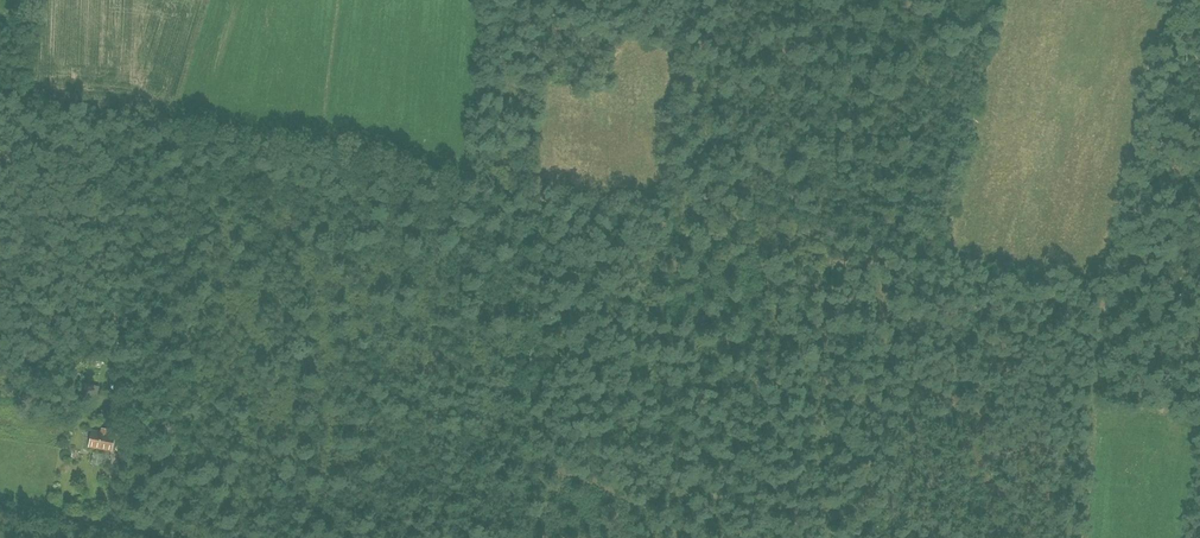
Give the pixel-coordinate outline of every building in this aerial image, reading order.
[(107,432),(107,429),(102,428),(101,431),(92,429),(89,445),(111,449),(114,434),(107,432)]
